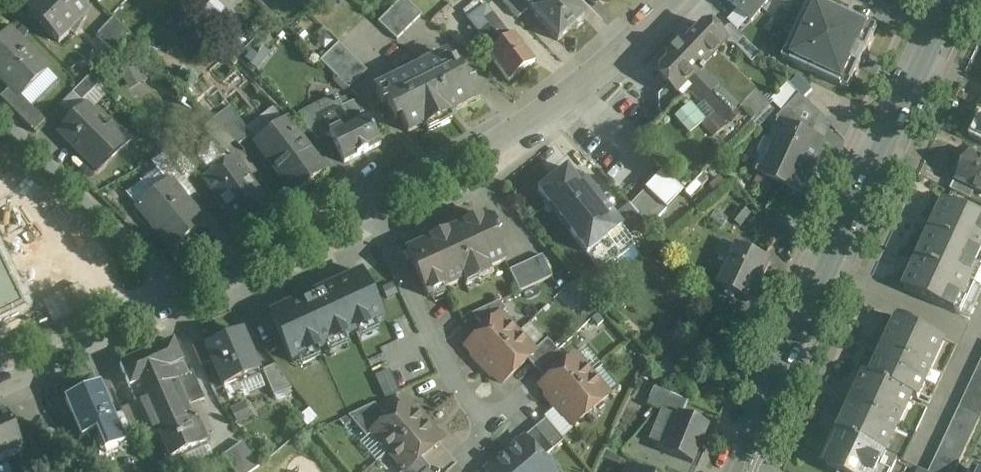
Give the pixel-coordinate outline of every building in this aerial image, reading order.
[(76,0),(39,0),(26,12),(58,44),(71,31),(67,27),(84,10),(86,12),(87,11),(76,0)] [(385,19),(401,35),(424,13),(412,0),(405,0),(385,19)] [(520,0),(507,0),(502,4),(518,19),(529,9),(523,4),(520,0)] [(568,0),(527,0),(523,4),(529,9),(530,11),(530,12),(558,42),(571,29),(576,30),(584,23),(583,18),(584,18),(568,0)] [(751,19),(750,20),(751,21),(752,20),(752,19),(755,16),(769,28),(788,5),(782,0),(727,0),(751,19)] [(808,6),(786,52),(794,56),(791,64),(841,87),(870,25),(819,2),(816,10),(808,6)] [(513,35),(509,38),(486,7),(468,20),(491,52),(487,55),(508,83),(535,63),(513,35)] [(128,36),(113,20),(96,37),(112,52),(128,36)] [(771,107),(716,55),(726,44),(709,28),(701,28),(684,45),(676,45),(666,56),(666,64),(658,72),(659,81),(672,94),(666,101),(666,111),(668,113),(638,145),(639,153),(661,174),(682,194),(684,197),(696,185),(701,189),(707,183),(702,178),(724,155),(725,155),(736,143),(752,126),(771,107)] [(9,29),(0,39),(0,79),(10,89),(19,98),(20,98),(47,70),(28,51),(30,50),(9,29)] [(761,55),(744,38),(736,47),(753,63),(761,55)] [(367,72),(338,43),(320,61),(348,90),(367,72)] [(453,64),(451,65),(447,56),(424,67),(449,117),(450,116),(449,113),(480,98),(473,84),(468,86),(459,69),(456,70),(453,64)] [(424,67),(375,92),(382,105),(387,103),(396,121),(400,119),(408,134),(422,126),(424,129),(449,117),(424,67)] [(90,75),(72,94),(81,103),(100,85),(90,75)] [(789,83),(772,101),(784,112),(800,94),(789,83)] [(20,98),(19,98),(10,89),(0,99),(34,133),(45,122),(20,98)] [(820,114),(800,94),(784,112),(774,122),(788,128),(810,137),(810,136),(820,114)] [(352,103),(342,108),(338,100),(334,102),(334,103),(311,115),(326,138),(330,136),(343,164),(380,146),(366,116),(360,119),(352,103)] [(121,140),(86,105),(71,120),(75,124),(61,138),(91,168),(91,169),(95,173),(98,173),(105,166),(105,165),(108,162),(104,158),(121,140)] [(277,112),(252,130),(298,192),(331,167),(293,116),(285,123),(277,112)] [(810,137),(788,128),(765,177),(802,194),(825,143),(810,136),(810,137)] [(197,172),(176,145),(164,155),(180,176),(185,182),(197,172)] [(980,153),(978,158),(970,154),(964,168),(963,168),(958,177),(959,178),(958,181),(974,189),(980,192),(980,153)] [(164,155),(164,156),(151,163),(167,182),(169,181),(171,183),(180,176),(164,155)] [(264,201),(233,158),(203,179),(234,222),(264,201)] [(580,188),(566,170),(538,192),(587,255),(598,270),(612,259),(620,270),(641,255),(628,238),(621,229),(622,228),(614,218),(586,183),(580,188)] [(682,194),(661,174),(645,192),(666,212),(682,194)] [(974,189),(958,181),(955,180),(950,190),(970,198),(974,189)] [(171,183),(169,181),(167,182),(136,207),(172,250),(204,224),(171,183)] [(666,212),(645,192),(630,207),(645,225),(649,229),(666,212)] [(945,201),(904,290),(955,313),(980,257),(980,217),(945,201)] [(630,207),(629,206),(614,218),(622,228),(621,229),(628,238),(645,225),(630,207)] [(484,217),(425,245),(445,290),(463,282),(466,287),(490,276),(487,271),(505,263),(484,217)] [(782,240),(765,220),(753,231),(770,250),(782,240)] [(38,294),(32,282),(14,245),(0,252),(0,312),(38,294)] [(425,245),(407,253),(427,298),(445,290),(425,245)] [(770,262),(738,248),(720,287),(751,302),(770,262)] [(542,257),(509,272),(519,293),(552,278),(542,257)] [(360,272),(267,315),(290,365),(384,322),(360,272)] [(392,284),(379,290),(385,301),(398,295),(392,284)] [(489,330),(469,347),(485,366),(526,332),(504,302),(475,314),(489,330)] [(945,341),(897,319),(871,377),(912,396),(912,397),(917,400),(945,341)] [(485,366),(505,389),(538,362),(544,370),(566,351),(556,340),(542,351),(526,332),(485,366)] [(241,333),(206,348),(212,363),(223,389),(258,374),(241,333)] [(171,343),(122,365),(120,366),(129,387),(129,388),(130,390),(130,389),(151,438),(158,435),(195,419),(190,407),(204,401),(192,374),(188,375),(173,342),(171,343)] [(206,348),(203,342),(192,347),(201,367),(212,363),(206,348)] [(575,357),(539,387),(556,407),(592,377),(575,357)] [(959,408),(980,419),(980,418),(980,361),(959,408)] [(291,390),(274,367),(262,372),(273,398),(291,390)] [(912,396),(871,377),(865,374),(838,433),(885,455),(912,397),(912,396)] [(592,377),(556,407),(573,427),(608,397),(592,377)] [(99,386),(65,400),(71,415),(70,415),(75,427),(76,426),(82,440),(91,436),(92,435),(116,425),(113,418),(113,417),(99,386)] [(688,403),(654,389),(647,407),(661,413),(661,412),(675,418),(677,414),(682,416),(688,403)] [(387,420),(372,433),(372,434),(388,453),(424,423),(407,403),(387,420)] [(374,406),(348,418),(366,439),(372,434),(372,433),(387,420),(374,406)] [(929,471),(955,471),(980,419),(959,408),(929,471)] [(682,416),(677,414),(675,418),(661,412),(661,413),(649,442),(662,448),(660,452),(692,464),(708,426),(682,416)] [(134,441),(123,413),(113,418),(116,425),(116,427),(124,445),(134,441)] [(0,420),(0,464),(22,454),(6,417),(0,420)] [(195,419),(158,435),(170,461),(207,444),(195,419)] [(563,442),(545,421),(534,430),(552,451),(563,442)] [(388,453),(404,471),(406,471),(421,460),(440,443),(424,423),(388,453)] [(92,435),(91,436),(100,457),(101,456),(106,457),(118,452),(119,448),(125,446),(124,445),(116,427),(116,425),(92,435)] [(552,451),(534,430),(523,440),(523,441),(524,440),(542,460),(552,451)] [(838,433),(831,448),(834,450),(826,467),(838,471),(892,471),(897,460),(885,455),(838,433)] [(524,440),(523,441),(504,457),(517,471),(551,471),(542,460),(524,440)] [(242,443),(222,457),(232,471),(253,471),(259,468),(242,443)] [(504,457),(486,471),(517,471),(504,457)] [(406,471),(428,471),(430,471),(421,460),(406,471)]
